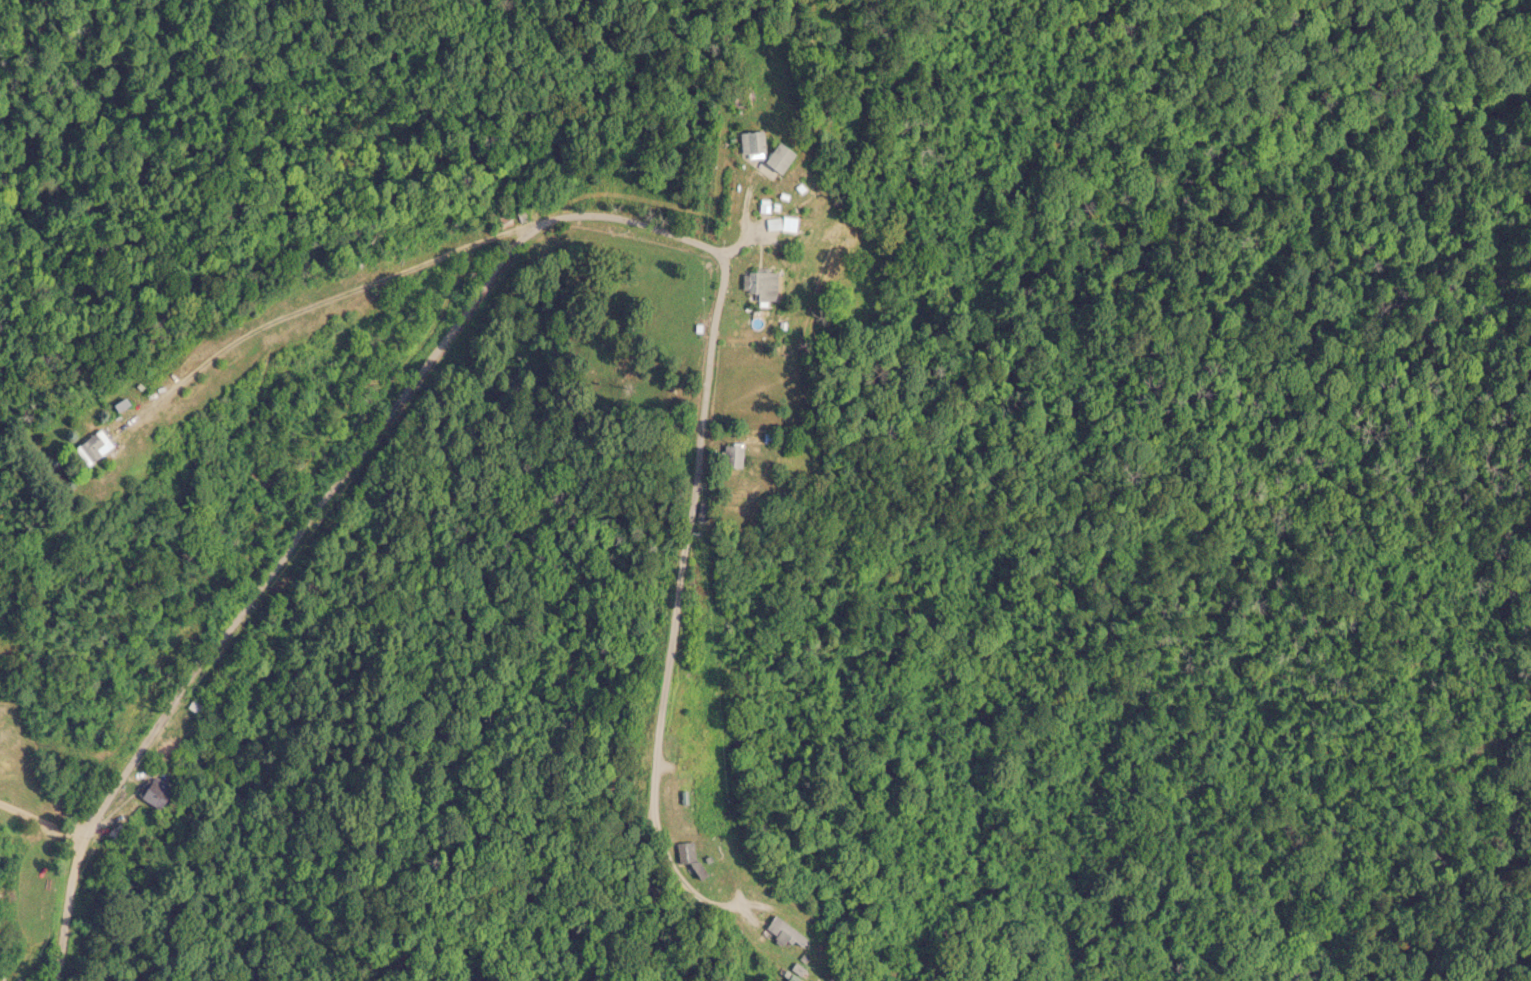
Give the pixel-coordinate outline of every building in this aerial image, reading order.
[(763,152),(761,131),(737,133),(739,154),(763,152)] [(777,174),(793,154),(777,142),(761,162),(777,174)] [(489,223),(493,232),(505,226),(501,217),(489,223)] [(751,292),(751,300),(776,300),(776,270),(742,270),(742,292),(751,292)] [(109,445),(96,428),(71,447),(84,464),(109,445)] [(743,467),(743,443),(721,443),(721,467),(743,467)] [(137,795),(156,809),(171,788),(152,774),(137,795)] [(129,832),(118,822),(109,833),(119,843),(129,832)] [(692,840),(675,843),(677,862),(694,860),(692,840)] [(801,938),(771,915),(758,931),(776,945),(782,937),(794,947),(801,938)]
